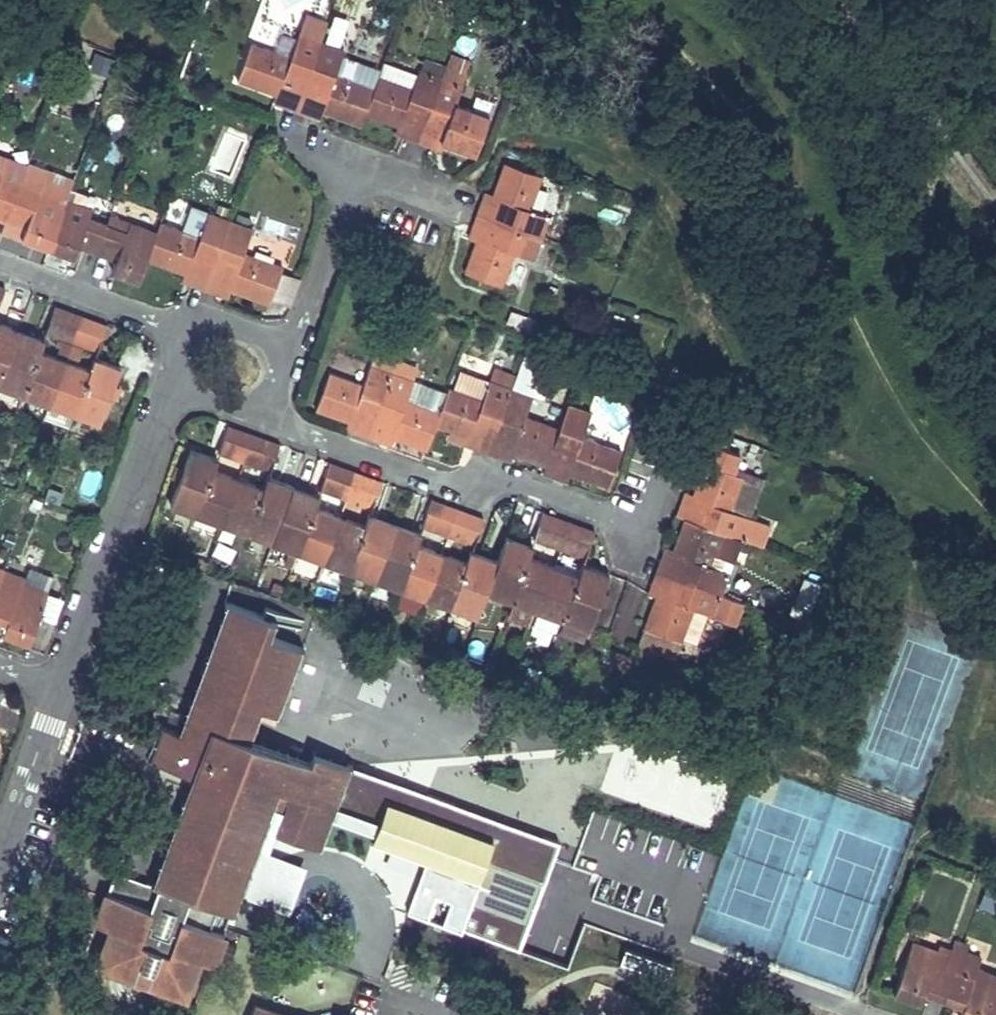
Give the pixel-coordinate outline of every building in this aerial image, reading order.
[(455,8),(467,12),(471,0),(459,0),(455,8)] [(282,106),(296,111),(321,42),(299,34),(290,59),(250,44),(237,81),(275,95),(284,98),(282,106)] [(321,42),(296,111),(310,116),(313,109),(322,112),(360,126),(364,114),(373,90),(334,76),(341,57),(343,51),(321,42)] [(341,57),(334,76),(373,90),(378,79),(380,71),(341,57)] [(402,137),(416,142),(440,77),(444,67),(423,59),(419,69),(417,75),(411,91),(390,83),(378,79),(373,90),(364,114),(396,126),(405,129),(402,137)] [(443,143),(475,154),(488,116),(454,104),(461,85),(460,84),(466,67),(448,60),(442,78),(440,77),(416,142),(430,147),(433,139),(443,143)] [(396,67),(390,83),(411,91),(417,75),(396,67)] [(272,103),(282,106),(284,98),(275,95),(272,103)] [(313,109),(310,116),(319,120),(322,112),(313,109)] [(220,126),(210,159),(238,168),(249,135),(220,126)] [(393,134),(402,137),(405,129),(396,126),(393,134)] [(433,139),(430,147),(440,150),(443,143),(433,139)] [(481,201),(476,215),(540,238),(548,217),(528,210),(541,177),(503,163),(492,195),(489,204),(481,201)] [(0,175),(0,231),(2,232),(7,221),(17,191),(21,182),(0,175)] [(21,182),(17,191),(36,198),(39,189),(41,184),(23,177),(21,182)] [(36,198),(17,191),(7,221),(25,228),(21,239),(47,248),(65,199),(39,189),(36,198)] [(485,192),(481,201),(489,204),(492,195),(485,192)] [(65,199),(47,248),(74,258),(78,247),(96,254),(107,225),(88,218),(91,209),(65,199)] [(156,233),(145,260),(184,274),(193,277),(190,285),(204,290),(230,221),(208,214),(199,237),(159,223),(156,233)] [(540,238),(476,215),(471,230),(479,232),(475,242),(463,273),(501,287),(513,253),(532,260),(540,238)] [(107,225),(96,254),(115,261),(111,272),(138,282),(145,260),(156,233),(110,216),(107,225)] [(7,221),(2,232),(21,239),(25,228),(7,221)] [(230,221),(204,290),(219,295),(221,287),(230,291),(268,304),(282,268),(242,253),(251,229),(230,221)] [(467,239),(475,242),(479,232),(471,230),(467,239)] [(193,277),(184,274),(181,282),(190,285),(193,277)] [(221,287),(219,295),(227,299),(230,291),(221,287)] [(548,287),(543,298),(551,301),(555,290),(548,287)] [(67,311),(54,306),(44,333),(57,339),(67,311)] [(80,316),(67,311),(57,339),(70,343),(80,316)] [(511,327),(510,330),(530,338),(536,322),(516,315),(514,320),(509,317),(505,326),(511,327)] [(80,316),(70,343),(83,348),(93,321),(80,316)] [(93,321),(83,348),(96,353),(106,326),(93,321)] [(13,342),(17,331),(0,324),(0,337),(13,342)] [(0,378),(0,388),(22,396),(39,352),(43,341),(17,331),(13,342),(0,378)] [(13,342),(0,337),(0,378),(13,342)] [(57,339),(55,345),(68,350),(70,343),(57,339)] [(70,343),(68,350),(81,355),(83,348),(70,343)] [(22,396),(47,406),(64,361),(39,352),(22,396)] [(610,363),(588,352),(584,361),(606,371),(610,363)] [(354,433),(368,439),(396,361),(374,354),(363,386),(329,373),(316,410),(347,422),(357,426),(354,433)] [(72,415),(99,425),(109,399),(113,386),(120,368),(94,359),(89,370),(72,415)] [(47,406),(72,415),(89,370),(64,361),(47,406)] [(425,451),(435,426),(439,414),(405,401),(412,381),(416,369),(396,361),(368,439),(382,444),(385,436),(394,439),(425,451)] [(584,361),(582,366),(604,377),(606,371),(584,361)] [(453,390),(482,401),(489,383),(459,372),(453,390)] [(405,401),(439,414),(447,394),(412,381),(405,401)] [(474,448),(488,454),(510,390),(489,382),(489,383),(482,401),(453,390),(449,388),(447,394),(439,414),(435,426),(450,432),(476,441),(474,448)] [(121,389),(113,386),(109,399),(117,402),(121,389)] [(514,455),(545,466),(558,429),(525,417),(532,398),(510,390),(488,454),(502,459),(505,452),(514,455)] [(569,475),(607,489),(621,452),(581,437),(590,413),(567,404),(558,429),(545,466),(542,473),(558,479),(561,472),(569,475)] [(344,430),(354,433),(357,426),(347,422),(344,430)] [(227,427),(217,454),(230,459),(240,432),(227,427)] [(240,432),(230,459),(243,463),(253,437),(240,432)] [(476,441),(450,432),(447,439),(474,448),(476,441)] [(391,447),(394,439),(385,436),(382,444),(391,447)] [(253,437),(243,463),(256,468),(266,441),(253,437)] [(266,441),(256,468),(270,473),(279,446),(266,441)] [(720,451),(710,447),(704,464),(731,474),(738,457),(720,451)] [(213,472),(217,460),(209,457),(190,450),(183,469),(179,481),(169,506),(196,516),(213,472)] [(505,452),(502,459),(512,462),(514,455),(505,452)] [(319,491),(333,496),(342,469),(329,464),(319,491)] [(740,540),(760,547),(768,526),(743,516),(729,511),(739,483),(742,477),(731,474),(704,464),(692,495),(689,505),(682,502),(677,517),(684,519),(740,540)] [(179,481),(183,469),(177,467),(172,479),(179,481)] [(333,496),(345,500),(355,473),(342,469),(333,496)] [(238,481),(213,472),(196,516),(221,525),(238,481)] [(561,472),(558,479),(567,482),(569,475),(561,472)] [(345,500),(359,504),(368,478),(355,473),(345,500)] [(267,478),(263,490),(289,499),(293,488),(278,482),(267,478)] [(359,504),(371,509),(381,483),(368,478),(359,504)] [(263,490),(238,481),(221,525),(246,534),(263,490)] [(729,511),(743,516),(753,489),(739,483),(729,511)] [(293,488),(289,499),(315,509),(318,497),(306,492),(293,488)] [(263,490),(246,534),(272,543),(289,499),(263,490)] [(685,493),(682,502),(689,505),(692,495),(685,493)] [(315,509),(289,499),(272,543),(297,552),(315,509)] [(421,527),(434,532),(444,505),(431,500),(421,527)] [(434,532),(447,537),(457,510),(444,505),(434,532)] [(339,517),(315,509),(297,552),(322,562),(339,517)] [(447,537),(460,541),(470,514),(457,510),(447,537)] [(460,541),(473,546),(483,519),(470,514),(460,541)] [(532,540),(545,545),(556,518),(542,514),(532,540)] [(369,515),(364,526),(390,536),(394,524),(377,518),(369,515)] [(339,517),(322,562),(348,571),(364,526),(339,517)] [(545,545),(559,550),(568,523),(556,518),(545,545)] [(732,559),(740,540),(684,519),(672,550),(668,560),(661,557),(656,571),(719,594),(727,573),(707,566),(712,552),(732,559)] [(559,550),(572,555),(581,528),(568,523),(559,550)] [(394,524),(390,536),(416,545),(420,534),(411,531),(394,524)] [(364,526),(348,571),(373,580),(390,536),(364,526)] [(572,555),(584,559),(593,536),(595,532),(581,528),(572,555)] [(390,536),(373,580),(399,589),(416,545),(390,536)] [(501,548),(527,558),(532,547),(525,544),(505,537),(501,548)] [(142,552),(154,556),(157,546),(145,542),(142,552)] [(268,558),(290,567),(295,554),(273,545),(268,558)] [(416,545),(399,589),(424,599),(441,554),(416,545)] [(492,573),(484,593),(510,602),(527,558),(501,548),(496,562),(492,573)] [(664,548),(661,557),(668,560),(672,550),(664,548)] [(466,563),(492,573),(496,562),(478,555),(470,552),(466,563)] [(707,566),(727,573),(732,559),(712,552),(707,566)] [(441,554),(424,599),(449,608),(466,563),(441,554)] [(527,558),(510,602),(515,604),(533,610),(535,611),(553,567),(527,558)] [(177,563),(189,567),(190,563),(178,559),(177,563)] [(194,569),(204,572),(207,562),(198,559),(194,569)] [(466,563),(449,608),(476,617),(484,593),(492,573),(466,563)] [(578,575),(561,621),(564,622),(587,630),(608,574),(605,573),(581,564),(578,575)] [(553,567),(535,611),(561,621),(578,575),(553,567)] [(22,583),(47,592),(52,576),(28,568),(24,578),(22,583)] [(2,571),(0,576),(0,621),(5,623),(2,634),(28,644),(39,616),(48,593),(47,592),(22,583),(24,578),(2,571)] [(719,594),(656,571),(651,586),(658,589),(655,597),(644,629),(680,643),(681,641),(694,609),(709,615),(711,616),(719,594)] [(794,607),(809,613),(819,585),(804,580),(794,607)] [(651,586),(647,595),(655,597),(658,589),(651,586)] [(62,598),(48,593),(39,616),(53,622),(62,598)] [(195,778),(156,886),(116,872),(97,924),(111,929),(102,953),(110,969),(127,976),(128,971),(157,981),(155,986),(172,992),(189,984),(197,960),(212,966),(230,912),(268,805),(285,810),(275,835),(318,851),(333,809),(283,791),(292,768),(242,750),(246,741),(257,709),(273,714),(297,647),(264,635),(255,631),(261,615),(230,604),(193,704),(219,713),(214,728),(202,724),(196,740),(182,735),(165,729),(152,763),(195,778)] [(533,610),(515,604),(509,619),(527,625),(533,610)] [(694,609),(681,641),(696,647),(709,615),(694,609)] [(261,615),(255,631),(264,635),(270,618),(261,615)] [(587,630),(564,622),(560,633),(583,642),(587,630)] [(650,653),(673,662),(680,643),(644,629),(637,648),(641,650),(650,653)] [(639,656),(648,659),(650,653),(641,650),(639,656)] [(609,666),(628,672),(633,660),(614,653),(609,666)] [(21,719),(22,714),(20,704),(1,690),(0,691),(0,705),(21,719)] [(193,704),(182,735),(196,740),(202,724),(214,728),(219,713),(193,704)] [(283,791),(333,809),(348,767),(313,755),(310,764),(246,741),(242,750),(292,768),(283,791)] [(241,892),(289,909),(305,866),(256,849),(241,892)] [(995,912),(995,885),(988,882),(980,906),(995,912)] [(944,998),(960,951),(962,944),(954,941),(950,950),(940,947),(939,952),(912,942),(893,993),(920,1003),(924,992),(944,998)] [(652,978),(657,958),(626,949),(621,969),(652,978)] [(995,994),(995,975),(977,968),(981,958),(960,951),(944,998),(963,1005),(959,1014),(988,1014),(995,994)] [(254,1005),(250,1014),(280,1014),(254,1005)]
